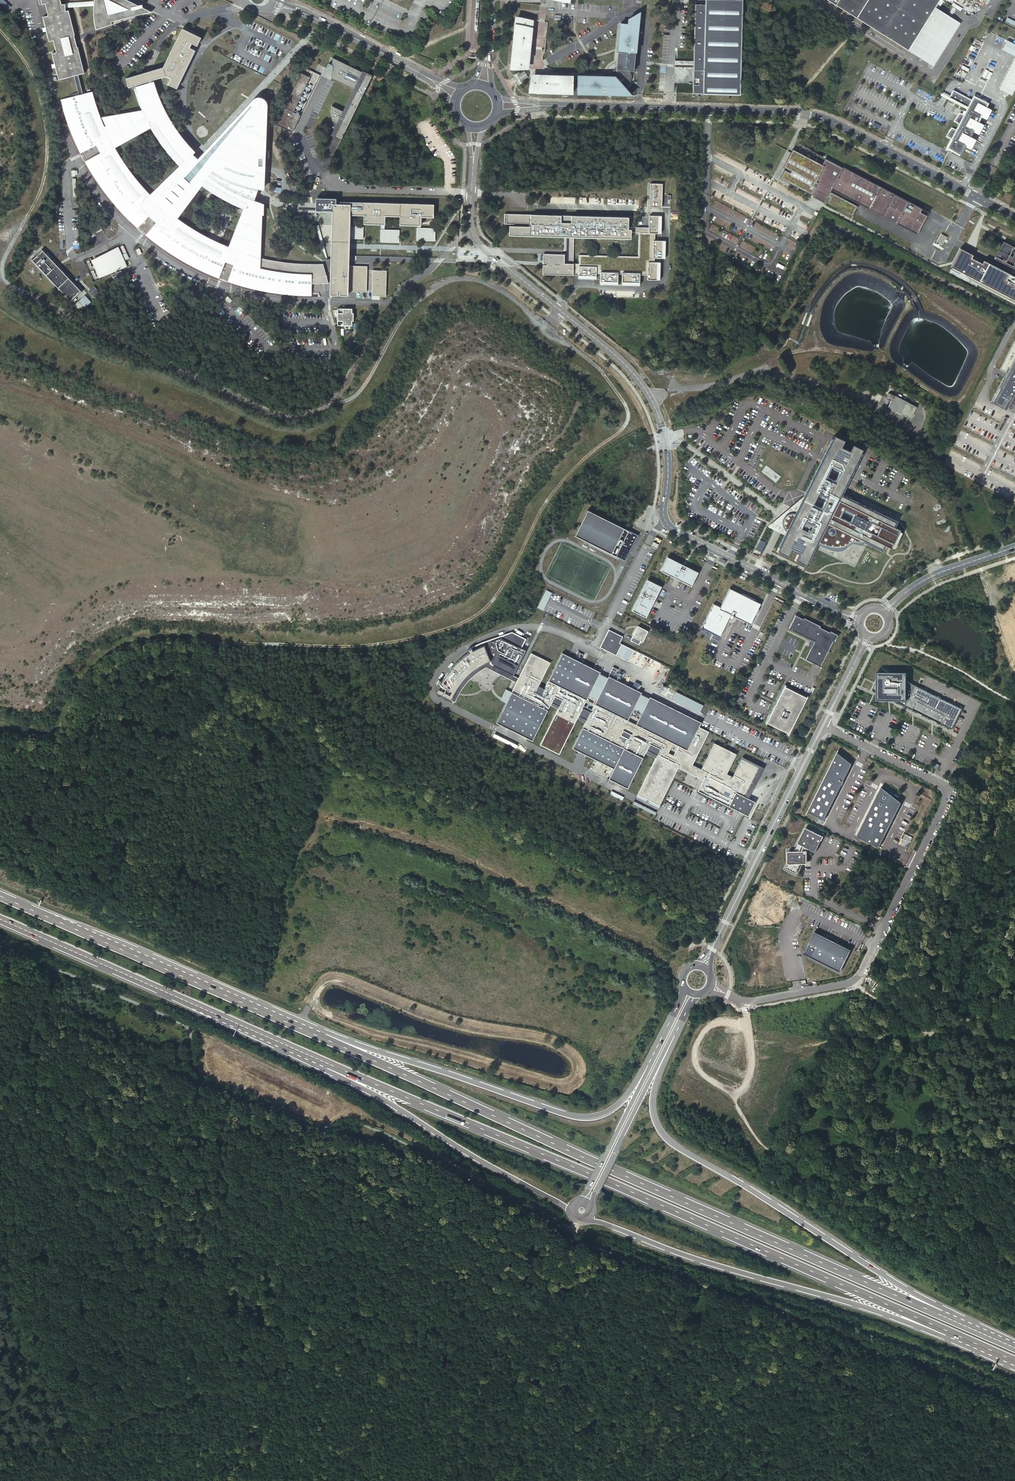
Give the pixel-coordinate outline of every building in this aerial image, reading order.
[(78,46),(73,47),(71,42),(70,37),(70,35),(75,34),(69,11),(69,9),(66,10),(65,3),(62,3),(61,0),(56,0),(59,11),(48,14),(43,16),(45,26),(42,27),(43,31),(46,30),(49,40),(53,39),(56,51),(52,52),(55,63),(51,63),(56,79),(58,78),(74,74),(78,73),(85,71),(78,46)] [(94,4),(94,10),(94,19),(95,19),(95,21),(95,24),(97,26),(99,27),(100,27),(102,26),(104,26),(105,25),(107,23),(108,25),(115,22),(114,20),(138,14),(139,15),(152,11),(145,8),(141,8),(139,7),(138,4),(134,5),(129,3),(134,2),(130,0),(94,0),(94,4)] [(741,1),(718,0),(705,0),(705,5),(695,4),(693,67),(692,93),(739,94),(741,1)] [(907,50),(935,7),(939,0),(827,0),(907,50)] [(935,7),(907,50),(934,67),(961,24),(935,7)] [(616,77),(624,87),(626,86),(627,86),(628,85),(629,84),(630,83),(631,81),(631,79),(631,78),(631,76),(630,74),(630,73),(629,72),(629,71),(634,71),(635,58),(634,58),(634,55),(635,51),(636,51),(639,17),(639,13),(635,15),(629,19),(629,24),(621,24),(619,49),(621,49),(620,53),(618,52),(617,69),(615,70),(614,71),(613,73),(612,74),(612,75),(612,77),(616,77)] [(526,60),(528,60),(531,39),(529,39),(529,36),(531,36),(533,21),(515,19),(511,63),(511,64),(511,65),(512,66),(513,66),(515,66),(515,65),(518,65),(518,67),(524,67),(524,66),(525,66),(526,60)] [(145,72),(127,78),(129,86),(153,79),(167,75),(171,78),(168,83),(177,87),(195,49),(190,47),(192,42),(198,45),(201,38),(182,28),(178,37),(176,41),(164,66),(154,69),(150,71),(145,72)] [(327,67),(332,70),(332,77),(336,80),(352,87),(354,89),(344,111),(341,110),(331,105),(330,121),(340,125),(334,137),(341,141),(373,75),(363,70),(363,71),(332,57),(332,64),(329,63),(327,67)] [(1000,89),(1011,95),(1014,88),(1014,59),(1000,89)] [(290,136),(320,74),(314,70),(305,67),(277,124),(284,128),(282,133),(290,136)] [(514,77),(510,80),(511,82),(513,86),(517,83),(518,85),(524,81),(523,79),(530,75),(529,73),(527,69),(520,73),(519,72),(513,75),(514,77)] [(84,94),(78,73),(74,74),(80,95),(84,94)] [(549,93),(572,93),(572,76),(550,75),(549,77),(546,77),(546,75),(539,75),(538,77),(533,77),(533,78),(531,78),(531,84),(532,84),(532,89),(532,90),(533,91),(535,92),(538,92),(540,92),(540,93),(542,93),(544,92),(546,92),(549,92),(549,93)] [(631,95),(624,87),(616,77),(612,77),(607,77),(607,79),(603,79),(603,77),(578,76),(577,93),(631,95)] [(260,96),(259,96),(257,96),(254,97),(253,98),(251,100),(203,154),(199,159),(194,154),(196,151),(180,132),(166,110),(155,81),(134,86),(143,109),(102,117),(107,125),(105,126),(99,111),(93,91),(84,94),(80,95),(61,99),(65,114),(70,129),(81,153),(97,145),(101,152),(85,161),(96,178),(115,204),(138,228),(150,216),(156,222),(146,235),(165,250),(188,264),(220,278),(227,261),(234,264),(228,281),(261,291),(289,295),(312,295),(313,283),(329,283),(323,263),(304,263),(282,262),(261,257),(264,203),(255,199),(257,195),(259,190),(265,190),(267,107),(267,104),(267,102),(266,100),(265,99),(264,97),(262,97),(260,96)] [(532,84),(531,84),(531,92),(540,93),(540,92),(538,92),(535,92),(533,91),(532,90),(532,89),(532,84)] [(949,129),(945,135),(953,139),(950,145),(952,147),(951,149),(959,154),(964,145),(969,148),(974,139),(969,136),(972,130),(978,133),(983,124),(977,121),(980,116),(986,119),(991,110),(986,107),(988,103),(974,95),(972,99),(954,88),(949,97),(967,108),(964,113),(960,111),(957,114),(953,120),(959,123),(955,128),(951,126),(949,129)] [(329,135),(334,137),(340,125),(330,121),(329,135)] [(853,173),(823,158),(820,164),(792,149),(790,148),(780,165),(783,167),(777,177),(810,195),(851,215),(858,203),(916,232),(924,215),(917,211),(919,207),(853,173)] [(649,183),(648,207),(660,207),(661,183),(649,183)] [(316,207),(316,209),(332,210),(331,245),(331,256),(330,283),(330,294),(338,294),(338,291),(340,291),(340,295),(349,295),(349,291),(367,292),(368,266),(350,265),(350,257),(350,246),(351,238),(351,225),(351,214),(365,214),(365,223),(382,223),(382,229),(385,229),(385,223),(386,224),(386,215),(388,215),(402,216),(401,224),(418,224),(418,227),(421,227),(421,224),(421,216),(423,216),(424,216),(434,217),(434,203),(340,201),(340,203),(336,203),(336,198),(316,197),(316,202),(316,207)] [(628,217),(508,214),(507,224),(514,224),(514,226),(510,226),(510,235),(565,237),(575,237),(630,239),(630,232),(639,232),(639,256),(579,255),(579,263),(574,263),(564,263),(564,254),(544,254),(543,263),(547,263),(547,264),(547,265),(543,264),(543,273),(574,274),(574,272),(579,272),(578,277),(596,278),(596,272),(600,272),(600,283),(618,283),(618,273),(622,273),(622,283),(639,284),(640,273),(648,274),(648,278),(660,278),(661,261),(655,260),(655,256),(665,257),(666,239),(655,239),(655,232),(661,232),(662,215),(650,214),(650,217),(649,227),(639,227),(630,227),(628,226),(628,217)] [(364,226),(351,225),(351,238),(363,238),(364,226)] [(417,227),(417,240),(435,240),(435,228),(421,227),(418,227),(417,227)] [(381,229),(381,241),(399,242),(399,229),(385,229),(382,229),(381,229)] [(575,237),(565,237),(564,252),(564,254),(564,263),(574,263),(574,255),(575,237)] [(1002,241),(993,258),(1014,269),(1014,247),(1002,241)] [(95,267),(100,277),(128,265),(119,246),(92,259),(91,258),(95,267)] [(952,269),(1014,303),(1014,277),(984,261),(983,264),(972,258),(973,255),(961,248),(951,267),(953,267),(952,269)] [(43,249),(32,259),(71,300),(81,290),(76,284),(72,281),(43,249)] [(95,267),(91,258),(84,261),(89,270),(93,280),(100,277),(95,267)] [(373,270),(372,295),(386,295),(387,270),(373,270)] [(94,286),(89,290),(92,294),(97,289),(94,286)] [(78,300),(85,307),(91,301),(85,294),(78,300)] [(354,320),(354,313),(352,313),(352,308),(343,308),(343,310),(338,310),(338,323),(343,323),(343,325),(352,325),(352,320),(354,320)] [(353,335),(348,344),(353,347),(358,338),(353,335)] [(992,403),(1000,407),(1002,405),(1014,412),(1014,401),(1008,397),(1012,389),(1014,391),(1014,359),(992,403)] [(916,407),(889,393),(886,398),(891,400),(888,407),(910,419),(916,407)] [(787,531),(778,552),(805,565),(817,542),(840,547),(863,540),(883,550),(885,545),(893,548),(903,530),(896,524),(897,520),(842,494),(859,457),(864,446),(855,442),(851,448),(843,444),(846,437),(836,433),(831,444),(804,495),(797,512),(787,512),(782,521),(786,529),(787,531)] [(637,533),(587,508),(574,534),(624,558),(637,533)] [(665,555),(658,569),(689,584),(695,570),(665,555)] [(646,578),(631,608),(645,615),(660,585),(646,578)] [(701,626),(720,635),(729,616),(732,617),(734,614),(751,622),(755,613),(756,614),(759,607),(758,607),(761,602),(756,599),(756,598),(741,590),(741,592),(729,586),(720,605),(713,602),(706,616),(701,626)] [(537,607),(543,609),(551,592),(546,589),(537,607)] [(834,643),(838,635),(830,631),(830,632),(820,627),(820,626),(804,618),(803,619),(796,615),(789,629),(812,640),(811,641),(812,644),(813,644),(806,659),(821,667),(833,642),(834,643)] [(635,630),(631,638),(639,642),(640,641),(642,642),(647,632),(637,627),(636,630),(635,630)] [(614,652),(623,634),(609,628),(600,645),(614,652)] [(436,692),(454,702),(459,692),(463,685),(467,680),(471,676),(475,673),(478,670),(481,668),(486,665),(512,678),(526,649),(521,647),(526,638),(514,632),(512,635),(507,633),(483,642),(475,645),(467,650),(469,653),(460,660),(451,669),(446,675),(442,682),(439,680),(437,685),(439,686),(436,692)] [(700,788),(751,812),(757,798),(747,793),(762,763),(744,754),(735,773),(729,770),(734,759),(722,753),(726,745),(716,740),(703,766),(694,762),(710,729),(700,724),(703,720),(651,695),(650,696),(643,711),(638,722),(629,719),(635,707),(642,692),(643,691),(609,675),(609,677),(598,698),(592,711),(584,707),(590,694),(600,673),(601,671),(563,652),(545,688),(540,685),(551,662),(531,652),(517,682),(512,692),(507,702),(497,722),(534,740),(552,702),(560,705),(541,744),(561,753),(579,715),(588,719),(574,747),(615,767),(611,777),(630,787),(648,748),(659,753),(640,793),(662,803),(681,764),(706,776),(700,788)] [(517,682),(518,680),(512,678),(486,665),(481,668),(478,670),(475,673),(471,676),(467,680),(463,685),(459,692),(454,702),(456,702),(460,693),(464,686),(469,681),(476,674),(486,667),(517,682)] [(888,671),(883,668),(882,671),(878,671),(878,679),(873,688),(878,691),(877,699),(894,699),(953,728),(956,721),(963,708),(920,687),(907,680),(907,671),(888,671)] [(590,694),(598,698),(609,677),(600,673),(590,694)] [(776,704),(768,719),(791,730),(809,694),(786,683),(776,704)] [(501,700),(507,702),(512,692),(507,689),(501,700)] [(679,690),(675,698),(684,702),(688,695),(679,690)] [(635,707),(643,711),(650,696),(642,692),(635,707)] [(704,702),(688,695),(684,702),(700,710),(704,702)] [(722,753),(734,759),(738,751),(726,745),(722,753)] [(827,818),(855,762),(840,751),(810,810),(827,818)] [(904,801),(884,785),(859,834),(882,846),(904,801)] [(662,803),(640,793),(638,795),(661,805),(662,803)] [(658,810),(636,799),(635,802),(657,812),(658,810)] [(800,865),(806,865),(806,852),(808,850),(815,853),(822,837),(805,829),(797,844),(793,853),(787,853),(787,865),(785,868),(795,874),(800,865)] [(782,925),(785,919),(779,916),(776,922),(782,925)] [(850,950),(813,932),(803,954),(840,971),(850,950)]
